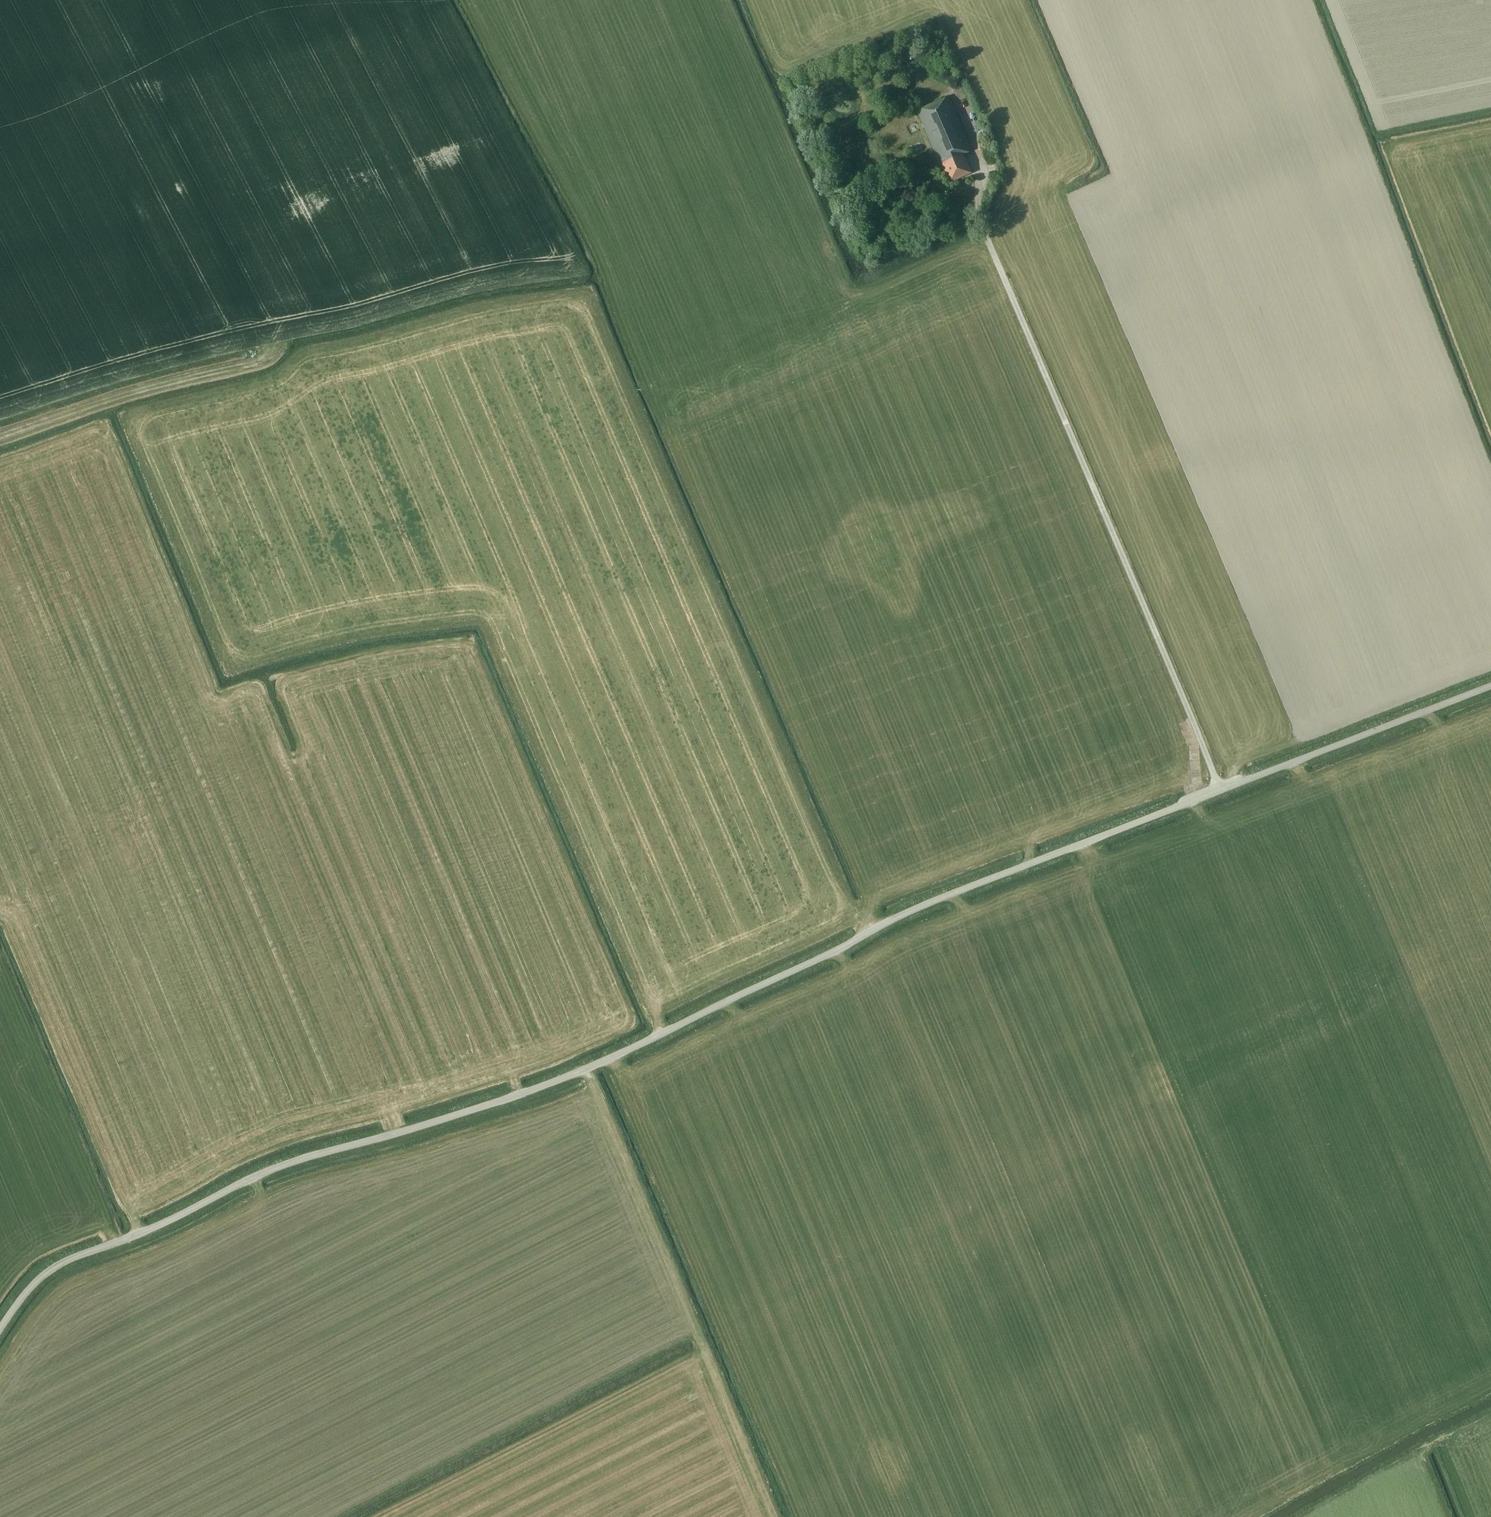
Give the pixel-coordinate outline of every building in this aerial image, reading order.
[(971,173),(963,154),(972,150),(949,97),(916,111),(937,157),(932,159),(935,166),(942,163),(950,182),(971,173)]
